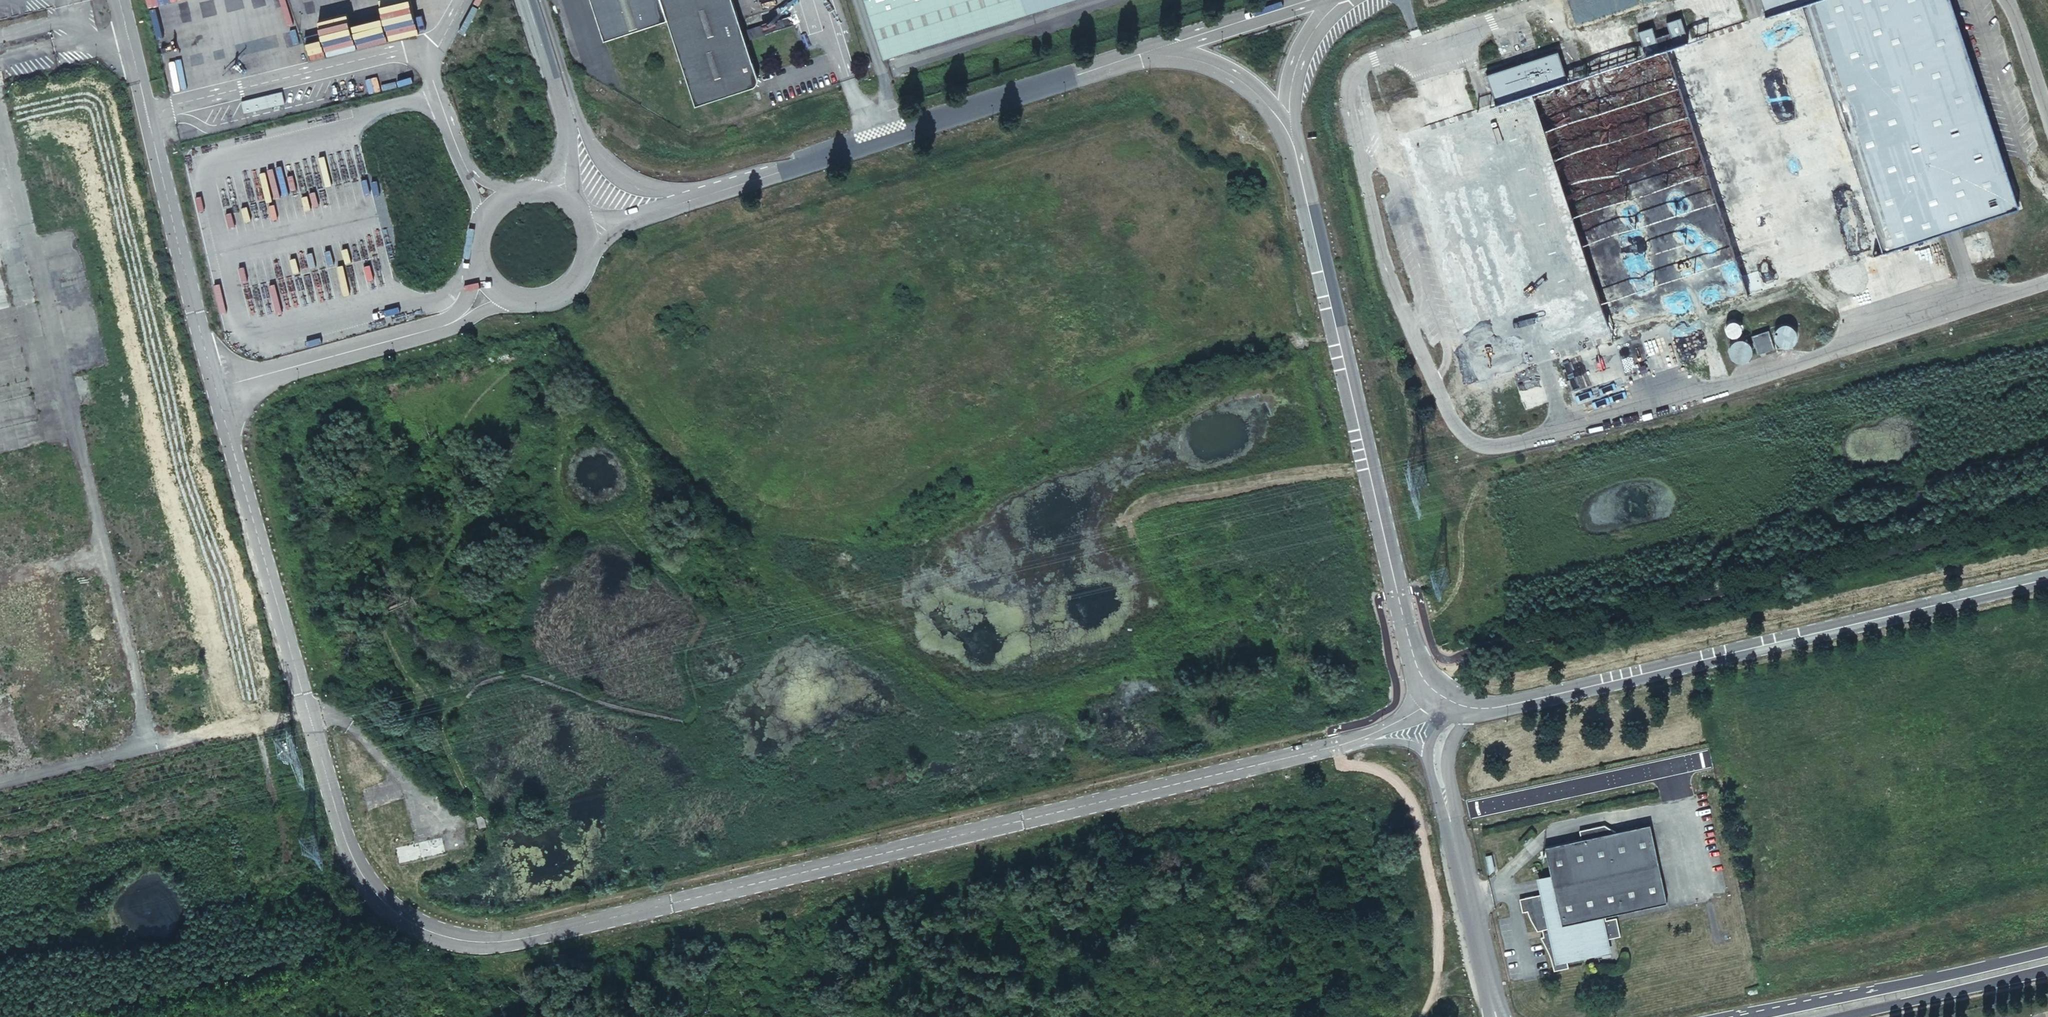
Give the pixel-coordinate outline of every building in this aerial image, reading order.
[(604,41),(655,24),(668,20),(661,0),(591,0),(604,41)] [(668,20),(696,106),(753,87),(755,86),(756,85),(757,84),(758,83),(758,81),(758,80),(758,78),(758,76),(757,76),(733,0),(661,0),(668,20)] [(884,59),(1071,0),(866,0),(884,59)] [(1765,15),(1688,40),(1681,17),(1666,22),(1669,32),(1656,37),(1652,26),(1637,31),(1645,54),(1567,80),(1558,50),(1486,74),(1496,103),(1396,136),(1477,384),(2018,207),(1950,0),(1760,0),(1765,15)] [(244,112),(285,102),(282,90),(242,100),(244,112)] [(1778,326),(1777,328),(1776,329),(1775,331),(1774,333),(1774,335),(1774,336),(1774,338),(1775,340),(1776,342),(1777,343),(1778,344),(1780,345),(1782,346),(1783,347),(1785,347),(1787,347),(1789,346),(1791,346),(1792,345),(1794,344),(1795,342),(1796,341),(1797,339),(1797,337),(1797,335),(1797,333),(1797,331),(1796,330),(1795,328),(1794,327),(1792,326),(1791,325),(1789,324),(1787,324),(1785,324),(1783,324),(1782,324),(1780,325),(1778,326)] [(1768,330),(1751,336),(1753,342),(1749,343),(1750,344),(1750,345),(1751,345),(1751,346),(1751,347),(1752,349),(1755,347),(1757,354),(1774,348),(1768,330)] [(1729,349),(1729,351),(1729,353),(1730,355),(1731,357),(1732,358),(1733,359),(1735,360),(1736,361),(1738,362),(1740,362),(1742,362),(1744,362),(1745,361),(1747,360),(1748,359),(1750,357),(1751,356),(1751,354),(1752,352),(1752,350),(1752,349),(1751,347),(1751,346),(1751,345),(1750,345),(1750,344),(1749,343),(1748,342),(1747,341),(1745,340),(1744,339),(1742,339),(1740,339),(1738,339),(1736,340),(1735,340),(1733,342),(1732,343),(1731,344),(1730,346),(1729,348),(1729,349)] [(1614,832),(1580,839),(1544,847),(1549,874),(1553,893),(1560,926),(1602,917),(1665,903),(1649,824),(1629,829),(1621,837),(1614,832)] [(1614,832),(1604,825),(1578,831),(1580,839),(1614,832)] [(1629,829),(1614,832),(1621,837),(1629,829)] [(446,852),(442,836),(395,847),(399,863),(446,852)] [(1477,861),(1481,880),(1487,874),(1484,861),(1477,861)] [(1536,877),(1540,895),(1553,893),(1549,874),(1536,877)] [(1560,926),(1553,893),(1540,895),(1554,964),(1566,961),(1563,949),(1578,946),(1579,955),(1608,948),(1606,938),(1603,920),(1602,917),(1560,926)] [(1552,964),(1554,964),(1540,895),(1518,900),(1520,912),(1526,913),(1535,932),(1541,930),(1541,937),(1539,939),(1552,964)] [(1615,918),(1603,920),(1606,938),(1618,936),(1615,918)] [(1609,952),(1608,948),(1579,955),(1578,946),(1563,949),(1566,961),(1609,952)] [(1567,967),(1566,961),(1554,964),(1552,964),(1550,964),(1552,971),(1567,967)]
